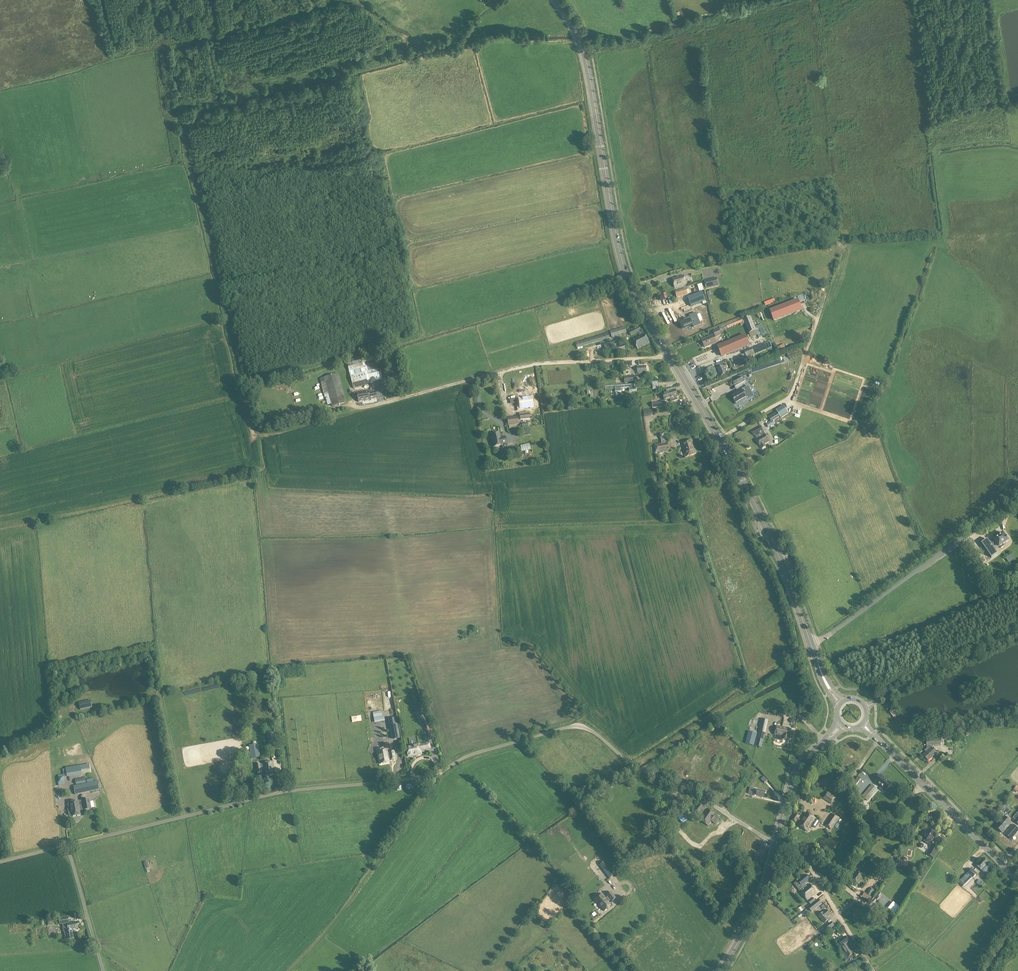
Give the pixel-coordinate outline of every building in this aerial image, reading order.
[(684,276),(673,279),(675,288),(686,285),(684,276)] [(704,281),(706,289),(719,286),(717,278),(704,281)] [(703,282),(695,284),(697,291),(705,289),(703,282)] [(682,299),(690,297),(690,294),(693,293),(691,286),(688,287),(688,291),(677,293),(677,296),(681,295),(682,299)] [(703,292),(688,298),(691,307),(706,301),(703,292)] [(774,321),(802,310),(798,301),(770,311),(774,321)] [(720,329),(719,329),(720,332),(740,323),(741,326),(744,325),(744,323),(744,322),(744,321),(751,317),(750,314),(735,321),(719,327),(720,329)] [(697,328),(693,316),(677,320),(680,332),(697,328)] [(724,344),(718,347),(720,350),(719,350),(721,356),(722,356),(750,345),(748,341),(761,335),(753,317),(751,317),(744,321),(744,322),(749,334),(746,335),(724,344)] [(627,333),(625,327),(610,332),(612,338),(627,333)] [(643,335),(641,331),(639,327),(629,332),(631,336),(638,333),(640,336),(633,340),(638,349),(650,344),(645,334),(643,335)] [(610,338),(608,333),(576,343),(577,348),(610,338)] [(713,336),(702,341),(705,348),(716,343),(713,336)] [(619,341),(604,345),(605,348),(611,347),(611,349),(616,348),(615,345),(620,344),(619,341)] [(618,355),(627,352),(625,344),(616,347),(618,355)] [(764,344),(744,352),(747,358),(766,350),(764,344)] [(697,355),(703,369),(709,367),(706,359),(709,358),(707,351),(697,355)] [(377,356),(347,363),(354,389),(371,384),(370,383),(387,379),(384,363),(379,364),(377,356)] [(723,367),(718,369),(721,376),(726,374),(724,369),(727,367),(726,365),(723,366),(723,367)] [(326,398),(328,405),(331,404),(332,407),(346,403),(338,374),(324,378),(325,382),(321,383),(325,398),(326,398)] [(743,376),(732,382),(736,389),(746,383),(743,376)] [(623,388),(625,388),(625,390),(618,391),(619,396),(634,395),(633,390),(629,390),(628,385),(623,386),(623,388)] [(749,387),(743,391),(747,399),(753,395),(749,387)] [(742,389),(731,396),(736,405),(747,399),(742,389)] [(357,393),(359,402),(377,399),(376,390),(357,393)] [(665,395),(666,398),(669,397),(670,400),(678,397),(676,390),(667,393),(668,394),(665,395)] [(519,399),(520,404),(520,407),(519,407),(520,410),(525,410),(525,408),(533,408),(532,398),(519,399)] [(788,413),(783,405),(776,410),(776,411),(780,417),(780,418),(788,413)] [(776,411),(768,416),(771,422),(780,417),(776,411)] [(757,439),(761,447),(762,449),(766,447),(765,444),(769,442),(761,426),(752,431),(754,436),(756,435),(758,439),(757,439)] [(505,437),(505,438),(500,439),(499,433),(491,435),(494,447),(502,445),(507,443),(505,437)] [(656,454),(660,453),(660,454),(664,453),(664,452),(670,451),(668,442),(665,443),(665,439),(666,438),(665,433),(660,434),(660,439),(661,439),(662,443),(654,445),(655,453),(656,453),(656,454)] [(696,454),(692,440),(682,443),(686,457),(696,454)] [(528,450),(531,449),(530,443),(521,445),(522,451),(525,451),(526,454),(529,453),(528,450)] [(517,453),(515,447),(499,450),(501,457),(517,453)] [(993,547),(997,545),(999,547),(1000,547),(1001,548),(1004,546),(1003,545),(1008,541),(1008,540),(1008,539),(1007,538),(1006,537),(1003,533),(999,536),(997,533),(994,535),(996,538),(991,541),(989,542),(988,539),(982,543),(984,547),(984,548),(985,548),(992,558),(998,554),(993,547)] [(81,710),(92,707),(90,700),(79,703),(81,710)] [(417,714),(423,711),(422,709),(423,709),(422,706),(421,706),(421,705),(414,707),(417,714)] [(400,738),(397,721),(397,718),(393,719),(393,722),(391,723),(394,739),(400,738)] [(760,732),(758,739),(756,746),(756,747),(762,748),(763,740),(764,733),(766,733),(768,720),(762,719),(759,732),(760,732)] [(431,736),(426,722),(423,723),(427,738),(431,736)] [(791,729),(776,726),(776,728),(773,728),(772,732),(775,733),(775,735),(774,739),(783,741),(783,739),(789,740),(789,738),(791,729)] [(267,736),(270,748),(276,747),(274,734),(267,736)] [(924,751),(926,752),(931,747),(932,747),(930,746),(941,745),(941,744),(944,744),(944,735),(939,735),(940,739),(941,740),(926,740),(927,749),(924,751)] [(745,743),(756,746),(758,739),(747,736),(745,743)] [(706,737),(703,739),(708,749),(712,747),(706,737)] [(697,743),(693,744),(698,754),(702,752),(697,743)] [(411,745),(411,747),(406,748),(408,757),(421,754),(420,750),(430,749),(429,744),(419,745),(418,744),(411,745)] [(260,757),(257,745),(250,746),(252,758),(260,757)] [(379,761),(380,764),(390,762),(389,760),(390,760),(391,761),(395,760),(396,759),(394,751),(393,750),(389,751),(388,752),(389,753),(388,753),(387,749),(384,750),(383,747),(376,748),(377,753),(378,756),(378,757),(378,760),(379,761)] [(931,747),(926,752),(923,755),(928,761),(937,753),(931,747)] [(723,762),(727,758),(719,750),(714,754),(723,762)] [(678,755),(676,759),(686,763),(688,760),(678,755)] [(864,771),(874,779),(884,767),(874,759),(864,771)] [(261,769),(263,769),(265,776),(275,774),(273,761),(262,763),(262,764),(261,765),(260,764),(255,765),(257,774),(262,773),(261,769)] [(67,777),(81,775),(80,767),(66,769),(67,777)] [(880,775),(875,782),(882,788),(882,787),(882,788),(883,787),(887,790),(891,784),(880,775)] [(723,776),(719,782),(723,785),(727,779),(723,776)] [(631,777),(627,779),(633,788),(636,786),(631,777)] [(98,781),(74,786),(76,794),(99,789),(98,781)] [(622,782),(618,785),(625,794),(628,791),(622,782)] [(672,783),(666,792),(669,795),(675,785),(672,783)] [(868,801),(878,790),(872,785),(862,796),(868,801)] [(614,788),(611,790),(617,799),(620,796),(614,788)] [(756,796),(764,798),(766,792),(758,790),(757,793),(755,792),(754,795),(756,796)] [(680,792),(676,803),(680,804),(684,794),(680,792)] [(836,798),(827,792),(823,799),(831,804),(836,798)] [(607,793),(604,795),(611,804),(614,801),(607,793)] [(601,797),(598,800),(604,808),(607,806),(601,797)] [(649,797),(645,800),(651,809),(655,807),(649,797)] [(69,815),(70,816),(72,815),(72,816),(81,815),(80,809),(84,808),(84,810),(91,809),(89,799),(82,800),(83,805),(79,805),(78,801),(69,803),(68,804),(69,808),(68,809),(69,815)] [(700,820),(708,826),(712,822),(715,824),(719,818),(708,809),(705,813),(703,812),(706,808),(699,803),(695,810),(694,809),(692,812),(695,814),(696,812),(699,814),(700,813),(703,815),(700,820)] [(591,807),(589,808),(596,817),(599,815),(592,806),(591,807)] [(815,828),(819,822),(816,819),(806,813),(802,819),(799,817),(796,821),(799,823),(798,825),(807,832),(811,825),(815,828)] [(791,820),(795,823),(796,821),(799,817),(799,816),(796,814),(791,820)] [(831,830),(839,818),(833,814),(825,826),(831,830)] [(645,816),(639,825),(642,827),(649,818),(645,816)] [(608,817),(599,823),(601,826),(610,820),(608,817)] [(1004,817),(995,827),(1002,833),(1011,823),(1004,817)] [(696,821),(690,830),(693,833),(699,824),(696,821)] [(1004,833),(1008,837),(1011,833),(1012,835),(1017,829),(1012,824),(1004,833)] [(614,825),(605,832),(608,835),(616,829),(614,825)] [(703,826),(697,835),(700,837),(706,828),(703,826)] [(930,831),(929,830),(922,840),(930,845),(936,834),(935,833),(934,832),(932,830),(930,831)] [(661,832),(657,834),(663,844),(666,842),(661,832)] [(620,833),(611,840),(614,843),(623,836),(620,833)] [(654,836),(651,838),(656,847),(660,845),(654,836)] [(713,838),(710,841),(717,849),(720,846),(713,838)] [(647,840),(644,842),(649,851),(653,849),(647,840)] [(640,844),(637,846),(642,855),(646,853),(640,844)] [(708,845),(705,848),(712,856),(715,854),(708,845)] [(933,858),(938,850),(933,846),(928,854),(933,858)] [(633,848),(629,850),(635,860),(638,858),(633,848)] [(626,851),(623,853),(628,863),(631,861),(626,851)] [(703,852),(700,855),(708,863),(711,860),(703,852)] [(989,863),(983,858),(976,865),(982,871),(989,863)] [(614,875),(610,870),(613,868),(611,865),(608,867),(604,861),(599,865),(609,879),(614,875)] [(872,870),(879,874),(882,870),(875,865),(872,870)] [(866,872),(859,868),(852,879),(858,884),(866,872)] [(977,874),(972,869),(968,872),(973,878),(977,874)] [(807,886),(805,884),(810,880),(806,875),(798,881),(802,886),(803,885),(805,888),(801,892),(807,900),(817,893),(810,884),(807,886)] [(971,876),(965,882),(961,885),(964,888),(974,879),(971,876)] [(607,902),(610,900),(611,902),(616,898),(611,892),(606,896),(608,897),(606,898),(602,894),(594,900),(600,907),(604,911),(611,906),(607,902)] [(818,900),(816,902),(809,908),(812,911),(822,904),(818,900)] [(819,915),(825,923),(829,920),(827,918),(831,915),(826,910),(819,915)] [(67,939),(73,938),(72,932),(73,932),(73,931),(72,931),(72,929),(78,928),(77,922),(67,924),(68,927),(67,927),(63,928),(65,935),(65,938),(67,938),(67,939)] [(48,935),(55,934),(54,926),(47,927),(48,935)] [(842,948),(848,957),(853,954),(847,944),(849,943),(845,937),(838,941),(842,947),(842,948)] [(882,944),(878,948),(877,947),(874,950),(873,950),(869,953),(871,957),(889,944),(887,942),(883,945),(882,944)]
